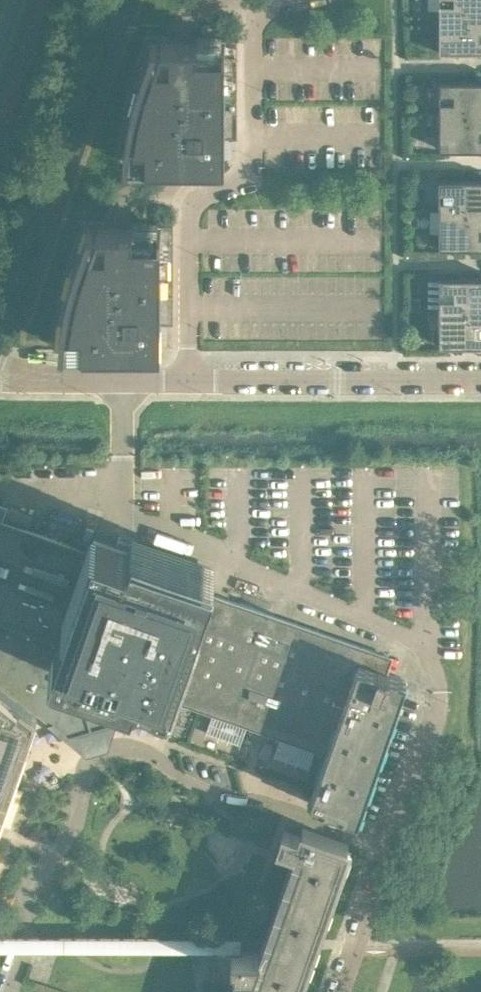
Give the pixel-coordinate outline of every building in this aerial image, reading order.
[(439,16),(467,16),(467,0),(439,0),(439,16)] [(467,16),(480,16),(480,0),(467,0),(467,16)] [(467,16),(439,16),(439,50),(467,50),(467,16)] [(467,16),(467,50),(480,50),(480,16),(467,16)] [(237,137),(237,38),(148,38),(139,62),(132,85),(126,108),(121,136),(119,160),(224,160),(224,137),(237,137)] [(467,80),(439,80),(439,114),(467,114),(467,80)] [(467,80),(467,114),(480,114),(480,80),(467,80)] [(467,114),(439,114),(439,148),(467,148),(467,114)] [(467,114),(467,148),(480,148),(480,114),(467,114)] [(467,178),(439,178),(439,212),(467,213),(467,178)] [(467,178),(467,213),(480,213),(480,178),(467,178)] [(467,213),(439,212),(439,247),(467,247),(467,213)] [(467,213),(467,247),(480,247),(480,213),(467,213)] [(173,323),(173,224),(83,224),(75,249),(68,271),(62,294),(57,321),(55,346),(160,346),(160,323),(173,323)] [(467,311),(467,276),(439,276),(439,280),(428,280),(428,308),(439,308),(439,311),(467,311)] [(467,276),(467,311),(480,311),(480,276),(467,276)] [(467,311),(439,311),(439,345),(467,345),(467,311)] [(467,311),(467,345),(480,345),(480,311),(467,311)] [(9,825),(21,788),(5,782),(30,710),(32,707),(35,709),(37,711),(50,721),(68,736),(102,726),(115,722),(121,706),(122,706),(150,716),(156,698),(158,691),(170,695),(169,696),(199,707),(201,708),(213,712),(206,732),(240,744),(247,724),(281,736),(274,756),(308,768),(315,748),(327,753),(315,787),(313,792),(310,800),(329,806),(339,810),(358,817),(406,678),(386,672),(391,658),(375,652),(376,650),(374,649),(374,650),(362,646),(270,613),(227,598),(206,591),(210,579),(215,566),(132,537),(128,548),(128,549),(95,538),(90,550),(71,543),(44,534),(28,528),(21,526),(5,521),(0,519),(0,822),(9,825)] [(268,951),(244,951),(220,951),(213,951),(213,974),(223,974),(223,991),(296,991),(313,946),(315,938),(329,899),(348,843),(303,827),(300,835),(284,830),(280,842),(295,847),(282,884),(290,886),(269,947),(268,951)] [(8,950),(20,950),(80,950),(213,951),(220,951),(244,951),(244,943),(244,934),(236,934),(80,933),(24,933),(0,932),(0,950),(8,950)]
